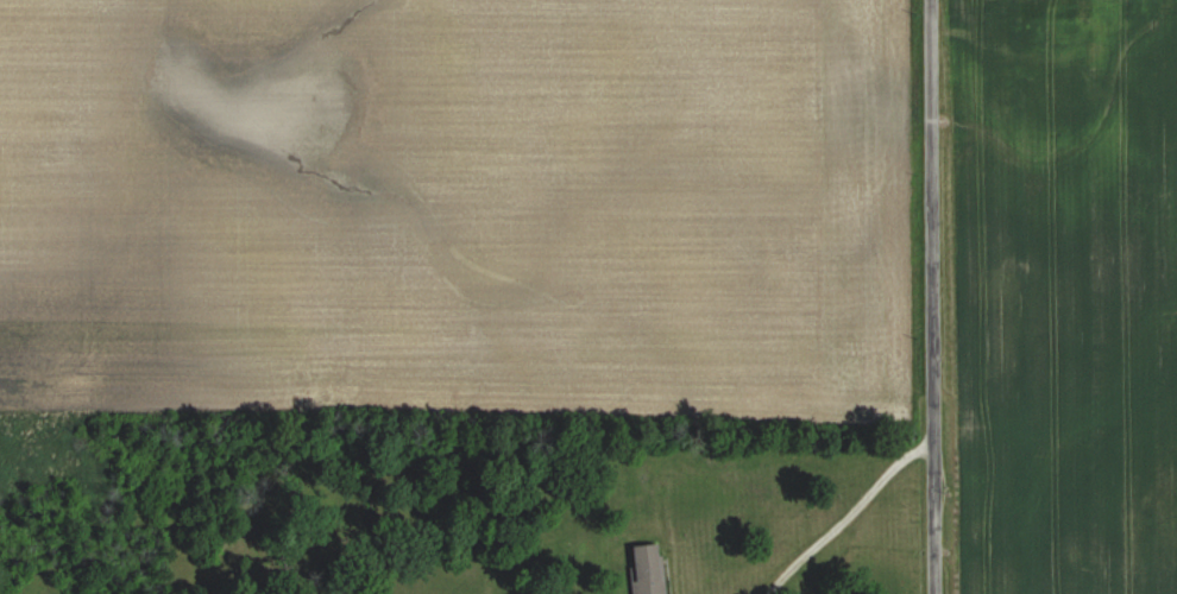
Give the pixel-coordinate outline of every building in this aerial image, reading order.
[(664,556),(658,556),(657,545),(631,546),(634,593),(666,593),(664,556)]
